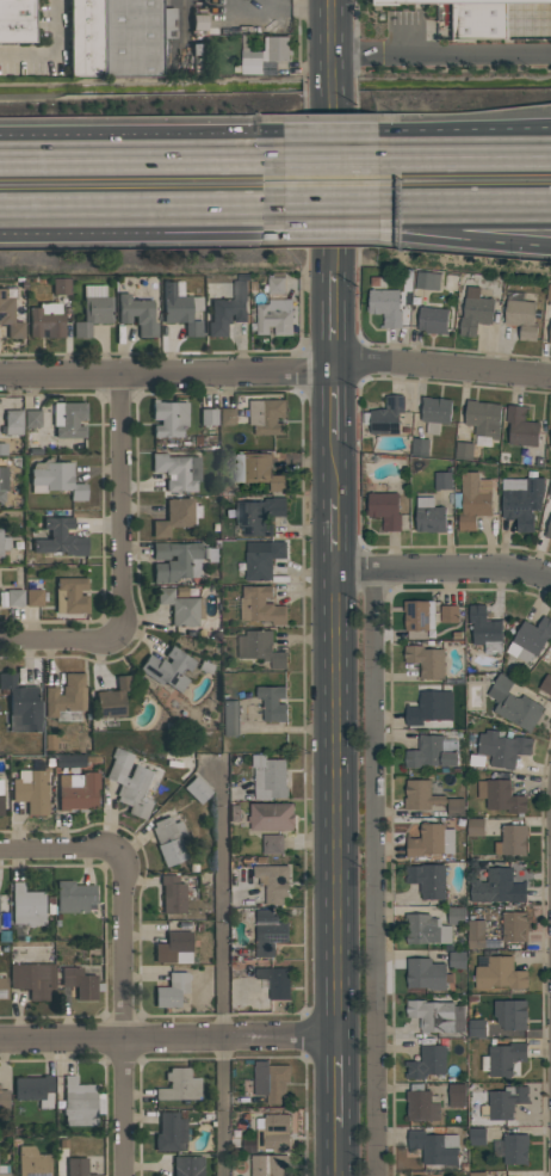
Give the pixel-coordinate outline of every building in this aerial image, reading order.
[(33,43),(0,43),(0,0),(32,0),(33,43)] [(68,76),(67,0),(100,0),(100,76),(68,76)] [(103,76),(102,0),(160,0),(160,8),(175,8),(175,37),(161,37),(161,76),(103,76)] [(454,41),(550,40),(550,4),(453,5),(454,41)] [(205,29),(205,15),(192,15),(192,29),(205,29)] [(415,289),(416,272),(440,275),(439,290),(415,289)] [(246,322),(235,322),(235,314),(229,314),(229,324),(227,324),(227,335),(208,335),(208,321),(211,321),(211,298),(235,298),(234,281),(237,281),(237,275),(249,275),(249,281),(246,281),(246,322)] [(70,278),(70,294),(52,294),(52,278),(70,278)] [(284,278),(284,295),(267,295),(267,278),(284,278)] [(163,322),(163,281),(177,281),(177,295),(191,295),(191,320),(202,320),(202,335),(185,335),(185,322),(163,322)] [(111,322),(91,324),(91,337),(74,337),(74,321),(83,321),(83,284),(106,284),(106,296),(112,296),(112,320),(111,320),(111,322)] [(7,324),(0,324),(0,288),(6,288),(6,296),(13,296),(14,321),(24,321),(24,338),(7,338),(7,324)] [(476,337),(459,335),(460,316),(463,316),(464,298),(465,298),(466,288),(479,289),(478,298),(494,300),(491,325),(477,324),(476,337)] [(157,337),(138,337),(138,324),(136,324),(136,315),(130,315),(130,322),(119,322),(118,293),(130,293),(130,300),(137,300),(137,289),(153,289),(153,300),(153,316),(154,316),(154,322),(156,322),(157,337)] [(398,290),(398,310),(401,310),(401,328),(383,328),(383,321),(384,321),(384,318),(383,318),(383,314),(380,314),(380,315),(369,315),(369,290),(398,290)] [(292,335),(274,335),(274,327),(268,327),(268,334),(256,334),(256,304),(268,304),(268,300),(292,300),(292,335)] [(520,326),(503,325),(506,300),(535,302),(533,327),(537,327),(535,341),(519,340),(520,326)] [(29,307),(39,307),(39,302),(61,302),(61,313),(63,313),(64,337),(47,337),(47,328),(41,328),(41,337),(30,337),(29,307)] [(448,309),(446,334),(423,333),(423,331),(417,331),(419,307),(422,307),(422,306),(425,306),(425,307),(448,309)] [(370,435),(370,411),(378,411),(378,410),(385,410),(385,395),(404,395),(404,413),(400,413),(400,435),(376,435),(376,436),(373,436),(373,435),(370,435)] [(439,436),(426,435),(427,423),(421,421),(422,404),(421,404),(421,396),(431,398),(431,399),(438,399),(438,398),(441,399),(452,400),(450,424),(440,424),(439,436)] [(153,436),(153,425),(160,424),(160,419),(151,419),(151,399),(157,399),(157,401),(187,401),(187,426),(182,426),(182,436),(153,436)] [(285,418),(277,418),(277,423),(284,423),(284,435),(255,436),(255,426),(249,426),(249,400),(285,400),(285,418)] [(475,426),(464,425),(466,400),(477,401),(477,402),(479,402),(491,404),(491,405),(501,405),(497,439),(490,439),(491,437),(473,436),(475,426)] [(52,426),(52,402),(86,402),(86,420),(78,420),(78,425),(86,425),(86,438),(55,438),(55,426),(52,426)] [(539,423),(537,447),(508,444),(510,423),(506,423),(507,405),(528,407),(528,411),(526,410),(525,413),(524,419),(525,419),(525,421),(539,423)] [(219,425),(219,408),(236,407),(236,425),(219,425)] [(217,425),(200,425),(200,408),(217,408),(217,425)] [(21,410),(21,435),(5,435),(5,410),(21,410)] [(41,410),(41,426),(24,426),(24,410),(41,410)] [(428,457),(410,455),(411,438),(429,441),(428,457)] [(454,460),(457,442),(473,444),(472,461),(454,460)] [(200,456),(200,481),(196,481),(196,491),(166,491),(166,480),(168,480),(168,474),(165,474),(165,472),(151,472),(151,452),(167,452),(167,456),(190,456),(200,456)] [(235,482),(235,455),(243,455),(243,454),(268,454),(268,455),(272,455),(272,468),(270,468),(270,475),(285,475),(285,492),(270,492),(270,482),(235,482)] [(52,461),(52,462),(72,462),(72,484),(86,484),(86,500),(70,500),(70,490),(47,490),(47,493),(31,493),(31,485),(30,485),(30,468),(32,468),(32,464),(35,463),(36,462),(38,462),(42,462),(43,461),(44,458),(47,458),(48,458),(50,458),(52,458),(52,461)] [(434,490),(434,473),(452,473),(452,490),(434,490)] [(458,517),(462,517),(462,494),(460,494),(460,473),(478,473),(478,480),(491,480),(491,516),(475,516),(475,531),(458,531),(458,517)] [(502,518),(502,480),(526,479),(526,478),(545,478),(545,491),(539,510),(531,511),(531,515),(533,515),(533,532),(516,532),(516,518),(513,518),(513,521),(507,521),(507,518),(502,518)] [(367,517),(367,493),(398,493),(398,515),(401,515),(401,531),(382,531),(382,517),(378,517),(378,518),(372,518),(372,517),(367,517)] [(169,527),(169,537),(153,537),(153,521),(166,521),(166,499),(168,499),(168,498),(193,498),(193,503),(194,501),(194,505),(200,505),(200,518),(196,518),(196,524),(193,524),(193,527),(169,527)] [(241,536),(241,527),(236,527),(236,503),(264,503),(264,498),(272,498),(285,498),(285,517),(271,517),(271,521),(265,521),(265,524),(272,524),(272,536),(241,536)] [(415,531),(415,507),(416,507),(416,498),(433,498),(433,507),(445,507),(445,532),(427,532),(427,531),(426,531),(426,532),(417,532),(417,531),(415,531)] [(73,517),(73,529),(66,529),(66,535),(74,535),(74,537),(87,537),(87,555),(73,555),(73,554),(64,554),(64,552),(32,552),(32,538),(50,537),(50,529),(43,529),(43,517),(73,517)] [(1,556),(0,556),(0,528),(1,528),(1,536),(10,536),(10,549),(1,549),(1,556)] [(285,542),(285,558),(272,558),(272,579),(270,579),(270,581),(246,581),(246,553),(247,541),(260,541),(260,542),(285,542)] [(200,542),(200,561),(199,561),(199,577),(191,577),(191,578),(177,578),(177,583),(154,583),(153,562),(166,562),(166,560),(174,560),(174,555),(168,555),(168,559),(153,559),(153,542),(167,542),(167,543),(200,542)] [(88,612),(55,612),(55,589),(56,589),(56,578),(87,577),(87,590),(80,590),(80,595),(88,595),(88,612)] [(198,626),(174,627),(174,626),(171,626),(171,604),(156,604),(156,586),(174,586),(174,597),(204,597),(204,620),(198,620),(198,626)] [(242,586),(249,586),(249,587),(264,587),(264,586),(272,586),(272,598),(265,598),(265,604),(273,604),(273,607),(286,607),(286,624),(272,624),(272,622),(240,622),(240,597),(242,597),(242,586)] [(23,589),(23,607),(6,607),(6,589),(23,589)] [(42,589),(42,605),(26,605),(25,589),(42,589)] [(434,602),(434,630),(421,630),(404,632),(404,612),(403,612),(403,602),(434,602)] [(458,607),(458,622),(440,622),(440,605),(458,607)] [(502,621),(502,645),(501,645),(501,654),(484,654),(484,645),(472,645),(472,624),(469,624),(469,605),(485,605),(485,621),(502,621)] [(543,615),(550,620),(550,636),(549,640),(547,639),(537,657),(534,655),(528,664),(516,657),(515,658),(506,652),(524,620),(537,627),(543,615)] [(237,659),(237,636),(246,636),(246,630),(272,630),(272,652),(286,652),(286,669),(271,669),(271,661),(262,661),(262,659),(237,659)] [(137,670),(149,653),(160,660),(161,658),(168,663),(171,659),(165,655),(172,645),(178,649),(188,657),(190,657),(196,661),(188,671),(184,667),(179,673),(188,679),(180,692),(165,682),(161,685),(137,670)] [(420,678),(420,663),(404,663),(404,659),(403,659),(403,649),(404,649),(404,646),(422,646),(422,649),(444,649),(444,678),(420,678)] [(10,688),(0,688),(0,672),(16,672),(16,686),(21,686),(21,685),(37,685),(37,700),(41,700),(41,721),(39,721),(39,731),(10,731),(10,688)] [(44,686),(57,686),(57,695),(62,695),(62,685),(64,685),(64,672),(83,672),(83,686),(86,686),(86,710),(56,710),(56,716),(45,716),(45,702),(44,702),(44,686)] [(530,734),(526,732),(527,731),(510,721),(510,722),(493,712),(497,703),(494,702),(495,701),(485,695),(499,673),(514,682),(507,692),(518,700),(518,698),(520,698),(521,697),(524,695),(544,707),(540,713),(541,714),(530,734)] [(547,673),(550,676),(550,696),(538,689),(547,673)] [(95,691),(117,690),(116,676),(132,675),(134,690),(123,691),(125,715),(98,718),(95,691)] [(262,698),(256,698),(256,686),(285,686),(285,698),(278,698),(278,704),(286,704),(286,721),(262,721),(262,698)] [(420,701),(420,691),(452,691),(453,720),(422,720),(422,726),(405,726),(404,703),(408,703),(408,707),(419,707),(419,701),(420,701)] [(239,735),(223,735),(223,701),(239,701),(239,735)] [(516,755),(515,765),(514,765),(513,770),(506,769),(506,768),(489,765),(490,756),(477,755),(479,733),(485,734),(485,729),(500,731),(499,737),(515,739),(515,737),(532,739),(530,756),(516,755)] [(419,735),(444,735),(444,738),(445,738),(445,740),(457,740),(457,753),(458,753),(458,766),(441,766),(441,765),(420,765),(420,768),(405,768),(405,765),(404,765),(404,755),(404,751),(419,751),(419,735)] [(151,771),(142,796),(153,801),(144,819),(128,812),(130,806),(117,800),(118,795),(116,794),(119,784),(105,777),(113,758),(110,757),(114,746),(134,755),(124,776),(129,778),(135,764),(151,771)] [(85,768),(85,755),(56,755),(56,767),(85,768)] [(287,799),(271,799),(271,800),(254,800),(254,768),(252,768),(252,755),(266,755),(266,759),(286,759),(286,788),(287,788),(287,799)] [(18,770),(47,770),(47,814),(27,815),(26,801),(12,801),(12,778),(18,778),(18,770)] [(58,811),(58,774),(82,774),(82,771),(99,771),(99,788),(97,788),(97,808),(68,808),(68,811),(58,811)] [(199,804),(182,787),(196,775),(212,792),(199,804)] [(445,806),(431,806),(431,809),(404,809),(404,799),(405,799),(405,780),(431,780),(431,795),(445,795),(445,806)] [(510,780),(510,796),(526,796),(526,801),(526,809),(526,813),(508,814),(507,809),(487,809),(487,799),(477,799),(477,781),(485,781),(485,780),(510,780)] [(464,817),(447,817),(447,799),(464,799),(464,817)] [(292,804),(292,814),(295,814),(295,825),(293,825),(293,831),(249,831),(249,823),(248,823),(248,817),(250,817),(250,804),(292,804)] [(166,867),(156,845),(159,844),(151,827),(155,826),(153,821),(171,815),(173,823),(181,820),(186,835),(180,837),(188,857),(166,867)] [(466,819),(484,819),(484,836),(468,837),(466,819)] [(405,833),(409,833),(409,838),(413,838),(413,839),(416,839),(416,838),(420,838),(420,836),(420,826),(421,826),(421,824),(444,824),(444,829),(454,829),(454,854),(423,854),(423,857),(405,857),(405,833)] [(525,856),(514,856),(514,855),(501,855),(494,855),(494,843),(501,842),(501,825),(527,825),(527,836),(525,836),(525,856)] [(283,855),(262,855),(262,835),(283,835),(283,855)] [(445,899),(420,899),(421,893),(419,893),(420,883),(405,883),(405,867),(421,867),(421,864),(445,864),(444,894),(445,894),(445,897),(445,899)] [(284,905),(265,905),(265,885),(259,885),(259,879),(253,879),(253,866),(289,866),(289,899),(284,899),(284,905)] [(471,903),(470,886),(470,880),(481,880),(481,882),(488,882),(488,876),(485,876),(485,872),(487,872),(487,868),(512,868),(512,882),(522,882),(522,881),(526,881),(526,903),(508,903),(508,901),(490,901),(490,903),(471,903)] [(185,912),(162,912),(162,885),(160,885),(160,875),(178,875),(178,882),(185,882),(185,912)] [(57,912),(56,880),(74,880),(74,885),(95,883),(95,904),(94,904),(94,909),(87,909),(87,912),(57,912)] [(43,892),(44,924),(32,924),(32,926),(27,926),(27,924),(26,924),(26,923),(12,923),(12,881),(23,881),(23,892),(43,892)] [(464,925),(447,925),(447,907),(464,907),(464,925)] [(273,911),(273,916),(278,916),(278,922),(289,922),(289,942),(274,942),(274,956),(255,956),(255,911),(273,911)] [(502,942),(502,912),(526,912),(526,913),(526,922),(526,924),(527,924),(527,942),(502,942)] [(452,943),(410,943),(410,944),(407,944),(407,915),(431,915),(431,918),(437,918),(437,919),(441,919),(441,926),(452,926),(452,943)] [(484,949),(468,949),(468,921),(484,921),(484,949)] [(191,930),(191,952),(191,962),(174,962),(154,962),(154,943),(166,943),(166,931),(191,930)] [(49,999),(30,1000),(30,989),(10,989),(10,963),(10,941),(19,941),(19,963),(55,963),(55,993),(48,993),(49,999)] [(466,969),(448,969),(448,952),(466,952),(466,969)] [(476,990),(476,967),(488,967),(488,956),(513,956),(513,971),(527,971),(527,989),(508,989),(508,986),(491,986),(491,990),(476,990)] [(407,989),(407,959),(432,959),(432,963),(446,963),(446,974),(452,974),(452,983),(446,983),(446,991),(429,991),(429,989),(407,989)] [(61,986),(61,966),(82,966),(82,974),(95,974),(95,999),(76,999),(76,986),(61,986)] [(290,999),(268,1000),(268,979),(255,979),(255,968),(289,967),(290,999)] [(155,1006),(155,986),(168,986),(168,972),(187,972),(187,992),(180,992),(180,1006),(155,1006)] [(421,1034),(421,1030),(420,1030),(420,1018),(407,1017),(407,1000),(426,1000),(426,1003),(453,1003),(453,1006),(464,1006),(464,1032),(454,1032),(454,1033),(429,1033),(429,1034),(421,1034)] [(526,1000),(526,1005),(527,1005),(527,1015),(526,1015),(526,1030),(502,1030),(502,1028),(496,1022),(496,1018),(494,1016),(494,1000),(526,1000)] [(485,1020),(485,1039),(477,1039),(477,1038),(468,1038),(468,1020),(485,1020)] [(481,1072),(481,1057),(489,1057),(489,1046),(509,1046),(509,1043),(527,1043),(527,1063),(520,1063),(520,1061),(516,1061),(516,1063),(513,1063),(513,1077),(489,1077),(489,1071),(481,1072)] [(445,1046),(445,1075),(426,1075),(426,1079),(404,1079),(404,1073),(407,1073),(407,1067),(404,1067),(404,1061),(420,1061),(420,1046),(445,1046)] [(290,1065),(290,1084),(285,1084),(285,1104),(266,1104),(266,1096),(254,1096),(254,1066),(254,1061),(267,1061),(267,1065),(290,1065)] [(190,1066),(190,1078),(200,1077),(200,1100),(155,1100),(155,1088),(169,1088),(169,1080),(165,1080),(165,1071),(169,1071),(169,1067),(190,1066)] [(52,1075),(52,1092),(51,1092),(52,1108),(38,1108),(38,1100),(14,1100),(14,1077),(42,1077),(42,1075),(52,1075)] [(75,1076),(75,1084),(97,1084),(97,1125),(64,1126),(64,1114),(63,1114),(63,1106),(64,1106),(64,1076),(75,1076)] [(440,1121),(408,1121),(408,1102),(405,1102),(405,1091),(410,1091),(410,1084),(423,1084),(423,1091),(431,1091),(431,1094),(432,1094),(432,1096),(439,1096),(439,1102),(440,1102),(440,1121)] [(448,1107),(448,1084),(465,1084),(465,1107),(448,1107)] [(528,1086),(528,1094),(527,1094),(527,1097),(528,1097),(528,1102),(531,1102),(531,1104),(514,1104),(514,1114),(513,1114),(513,1120),(503,1121),(503,1120),(489,1120),(488,1091),(504,1091),(504,1088),(528,1086)] [(8,1109),(0,1109),(0,1090),(8,1089),(8,1109)] [(155,1151),(155,1133),(159,1133),(159,1112),(178,1112),(178,1119),(186,1119),(186,1151),(155,1151)] [(256,1119),(265,1119),(265,1114),(290,1114),(290,1150),(256,1150),(256,1138),(256,1119)] [(485,1128),(485,1146),(469,1146),(469,1128),(485,1128)] [(457,1164),(422,1164),(422,1150),(408,1150),(408,1131),(425,1131),(425,1135),(458,1135),(458,1149),(457,1149),(457,1164)] [(503,1135),(528,1135),(528,1146),(527,1146),(527,1164),(503,1164),(503,1135)] [(242,1152),(242,1138),(256,1138),(256,1150),(256,1152),(242,1152)] [(50,1153),(50,1175),(19,1175),(19,1145),(32,1145),(35,1146),(37,1151),(37,1153),(50,1153)] [(203,1156),(203,1175),(174,1175),(174,1168),(173,1168),(173,1156),(203,1156)] [(286,1156),(286,1175),(251,1175),(252,1156),(286,1156)] [(98,1174),(98,1175),(67,1175),(67,1157),(87,1157),(87,1174),(98,1174)] [(10,1171),(10,1175),(0,1175),(0,1165),(7,1165),(7,1172),(10,1171)]
